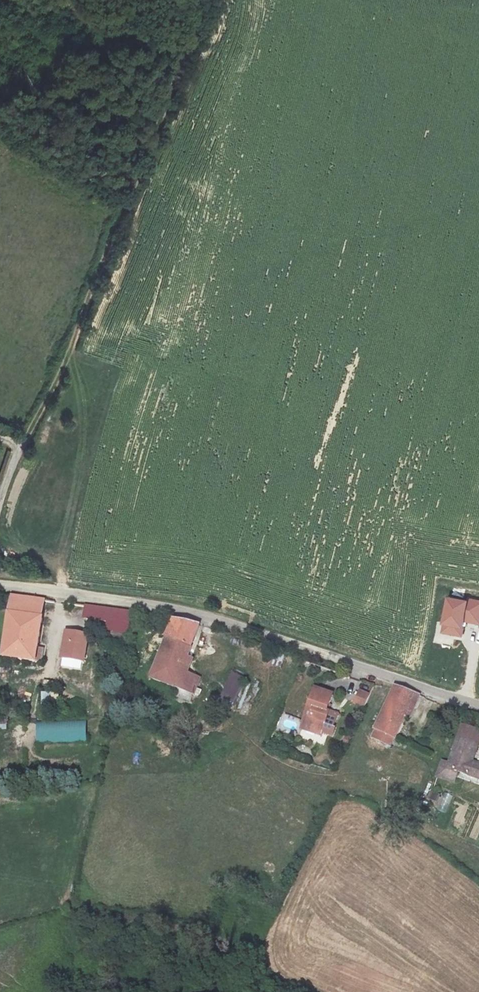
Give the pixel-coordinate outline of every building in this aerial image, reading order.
[(33,661),(45,598),(10,592),(0,656),(33,661)] [(441,633),(461,637),(463,629),(461,629),(462,621),(478,624),(478,601),(469,599),(468,604),(445,599),(440,623),(443,624),(441,633)] [(131,611),(85,605),(84,615),(108,618),(106,628),(128,631),(131,611)] [(178,618),(171,616),(155,658),(187,671),(192,658),(187,655),(198,622),(178,618)] [(87,633),(65,629),(61,655),(83,659),(87,633)] [(187,671),(155,658),(149,676),(194,692),(200,676),(187,671)] [(245,677),(232,672),(221,700),(234,705),(245,677)] [(410,714),(419,694),(395,684),(374,727),(376,728),(372,736),(390,744),(405,713),(410,714)] [(331,692),(315,686),(300,727),(320,734),(321,731),(332,735),(335,727),(333,726),(338,712),(325,708),(331,692)] [(354,702),(364,706),(369,693),(359,689),(354,702)] [(44,695),(45,709),(61,708),(60,694),(44,695)] [(9,721),(0,721),(0,732),(9,732),(9,721)] [(436,776),(453,781),(456,770),(478,778),(478,762),(472,759),(477,743),(478,738),(478,727),(464,721),(458,736),(449,762),(442,761),(436,776)] [(37,724),(37,742),(86,740),(85,722),(37,724)] [(445,812),(452,795),(443,792),(437,809),(445,812)]
